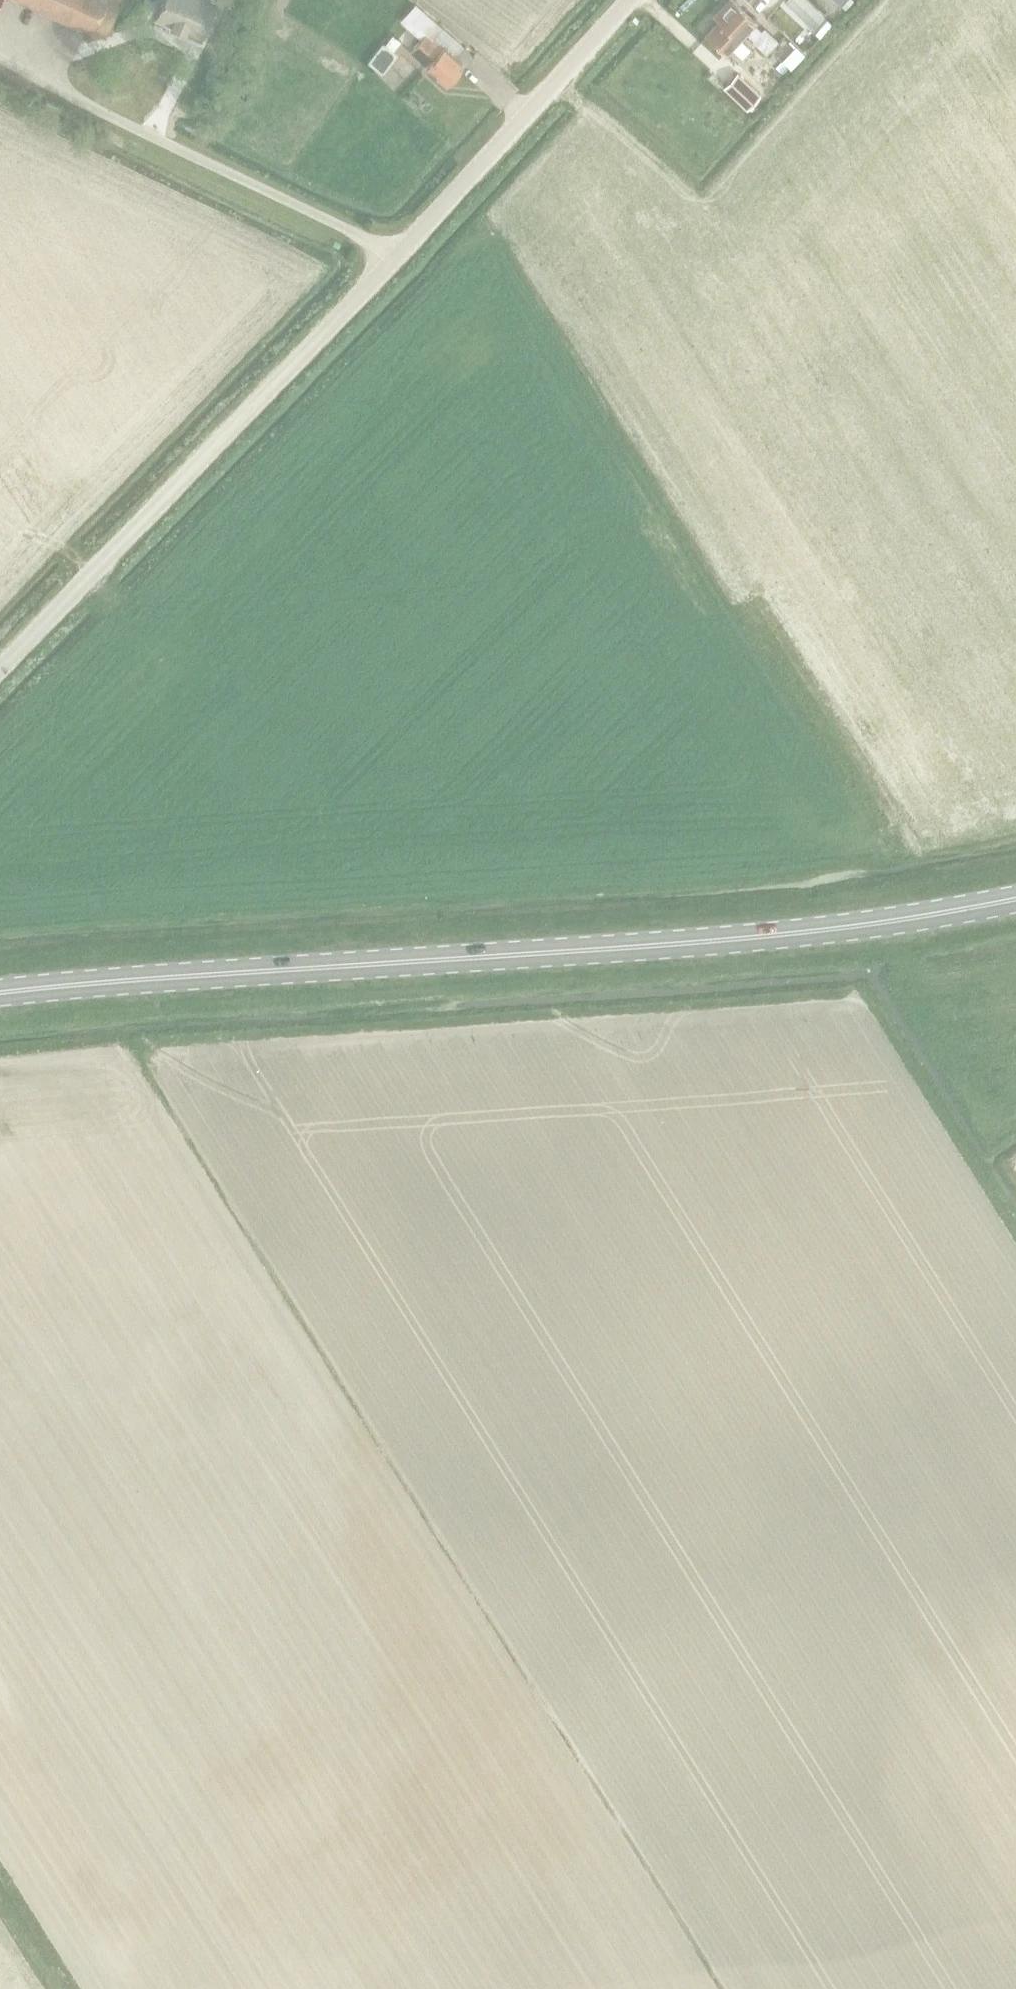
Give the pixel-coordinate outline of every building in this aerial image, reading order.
[(105,37),(121,0),(24,0),(105,37)] [(154,15),(200,36),(216,0),(161,0),(154,15)] [(725,52),(755,21),(733,0),(728,0),(714,15),(719,20),(706,34),(725,52)] [(806,0),(786,0),(803,16),(798,21),(804,27),(809,22),(811,24),(820,14),(806,0)] [(768,51),(776,59),(787,47),(759,21),(753,27),(763,35),(751,48),(762,58),(768,51)] [(420,57),(449,83),(462,68),(459,65),(460,62),(436,40),(426,31),(410,48),(420,57)] [(760,98),(734,72),(726,80),(752,106),(760,98)]
